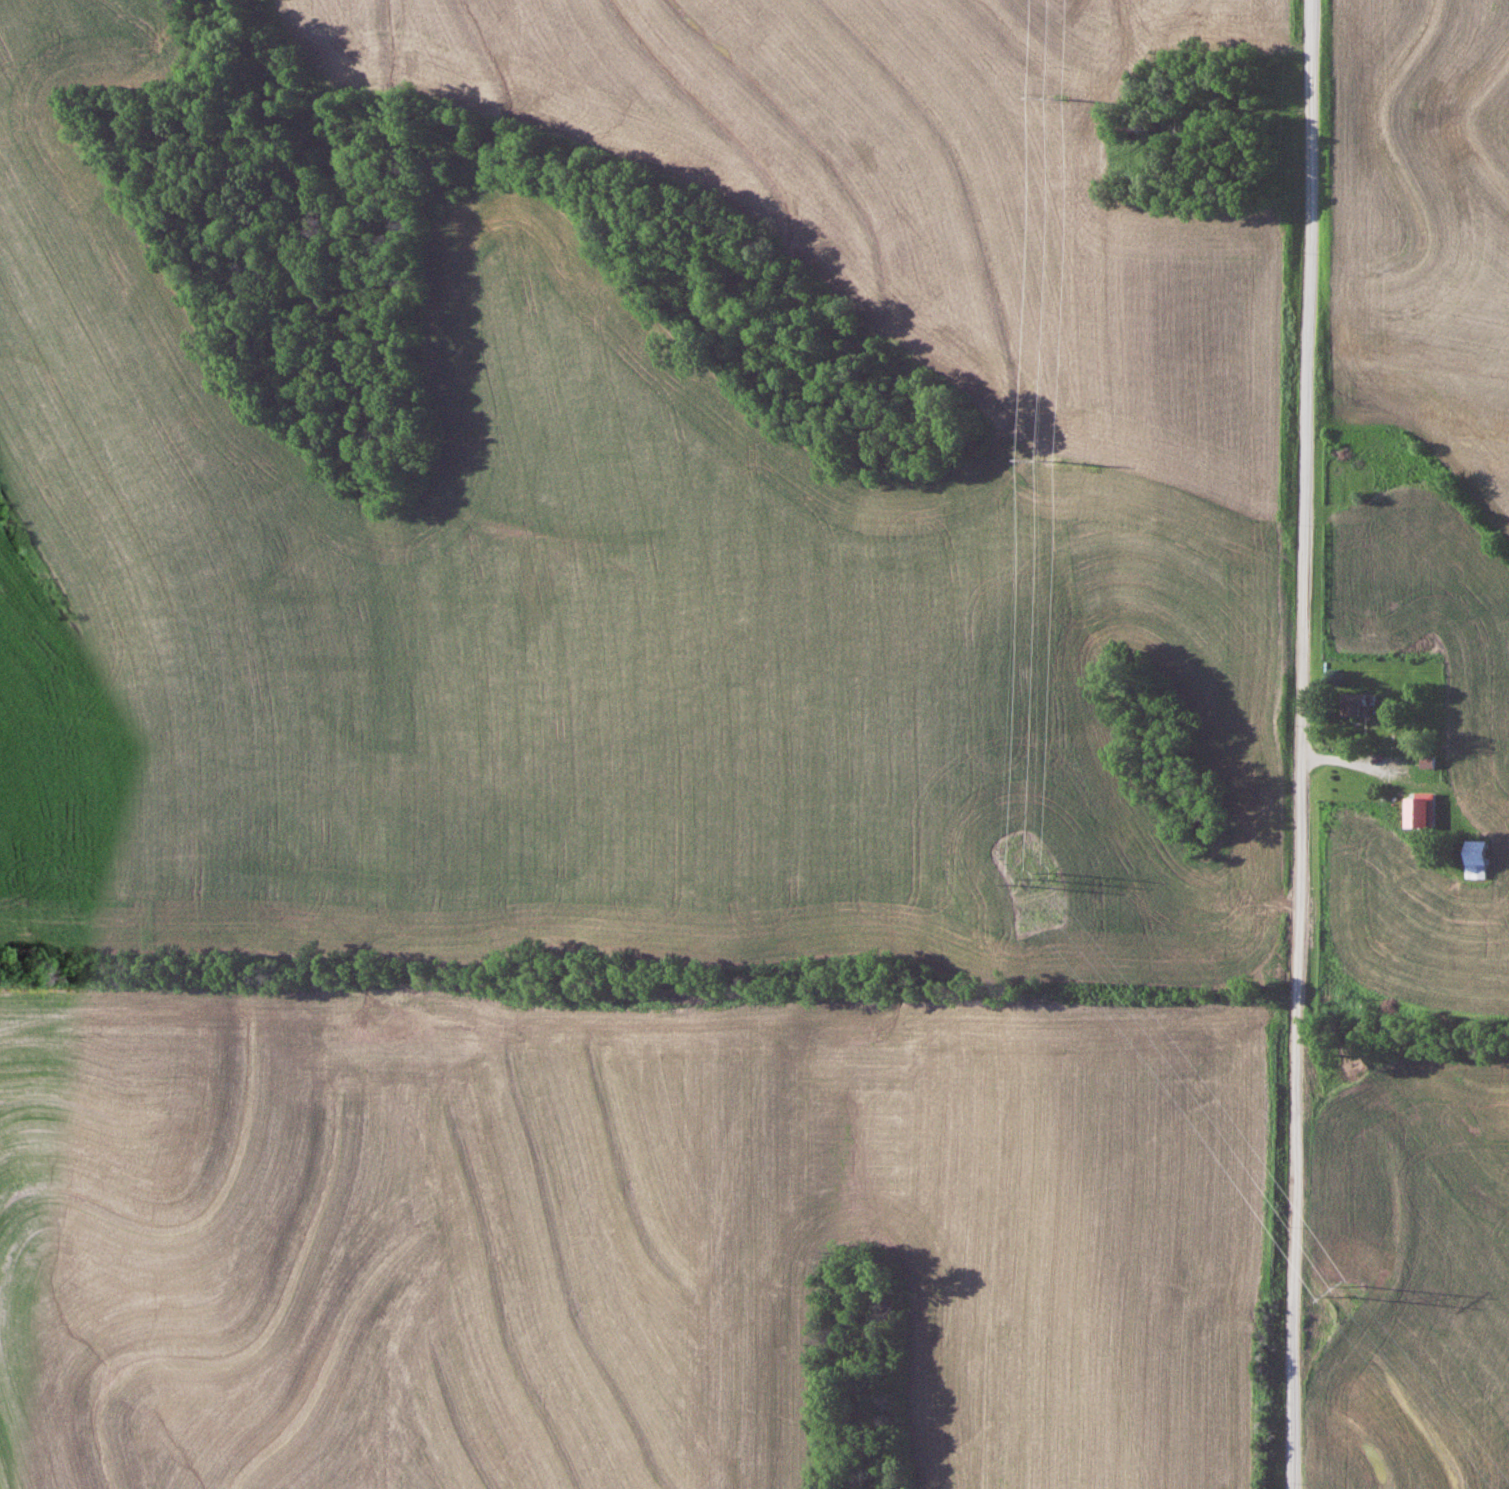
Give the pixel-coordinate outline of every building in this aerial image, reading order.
[(1372,716),(1372,693),(1345,693),(1345,716),(1372,716)] [(1437,767),(1437,755),(1423,755),(1423,767),(1437,767)] [(1431,797),(1401,797),(1401,821),(1431,821),(1431,797)] [(1469,877),(1490,877),(1490,840),(1469,840),(1469,877)]
